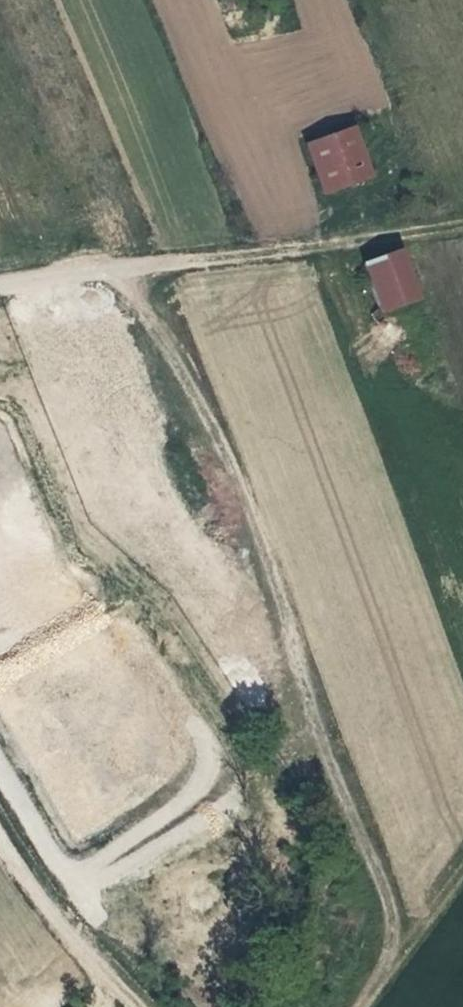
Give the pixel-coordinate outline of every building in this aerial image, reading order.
[(368,179),(351,131),(305,149),(321,196),(368,179)] [(411,248),(366,258),(379,312),(423,302),(411,248)]
